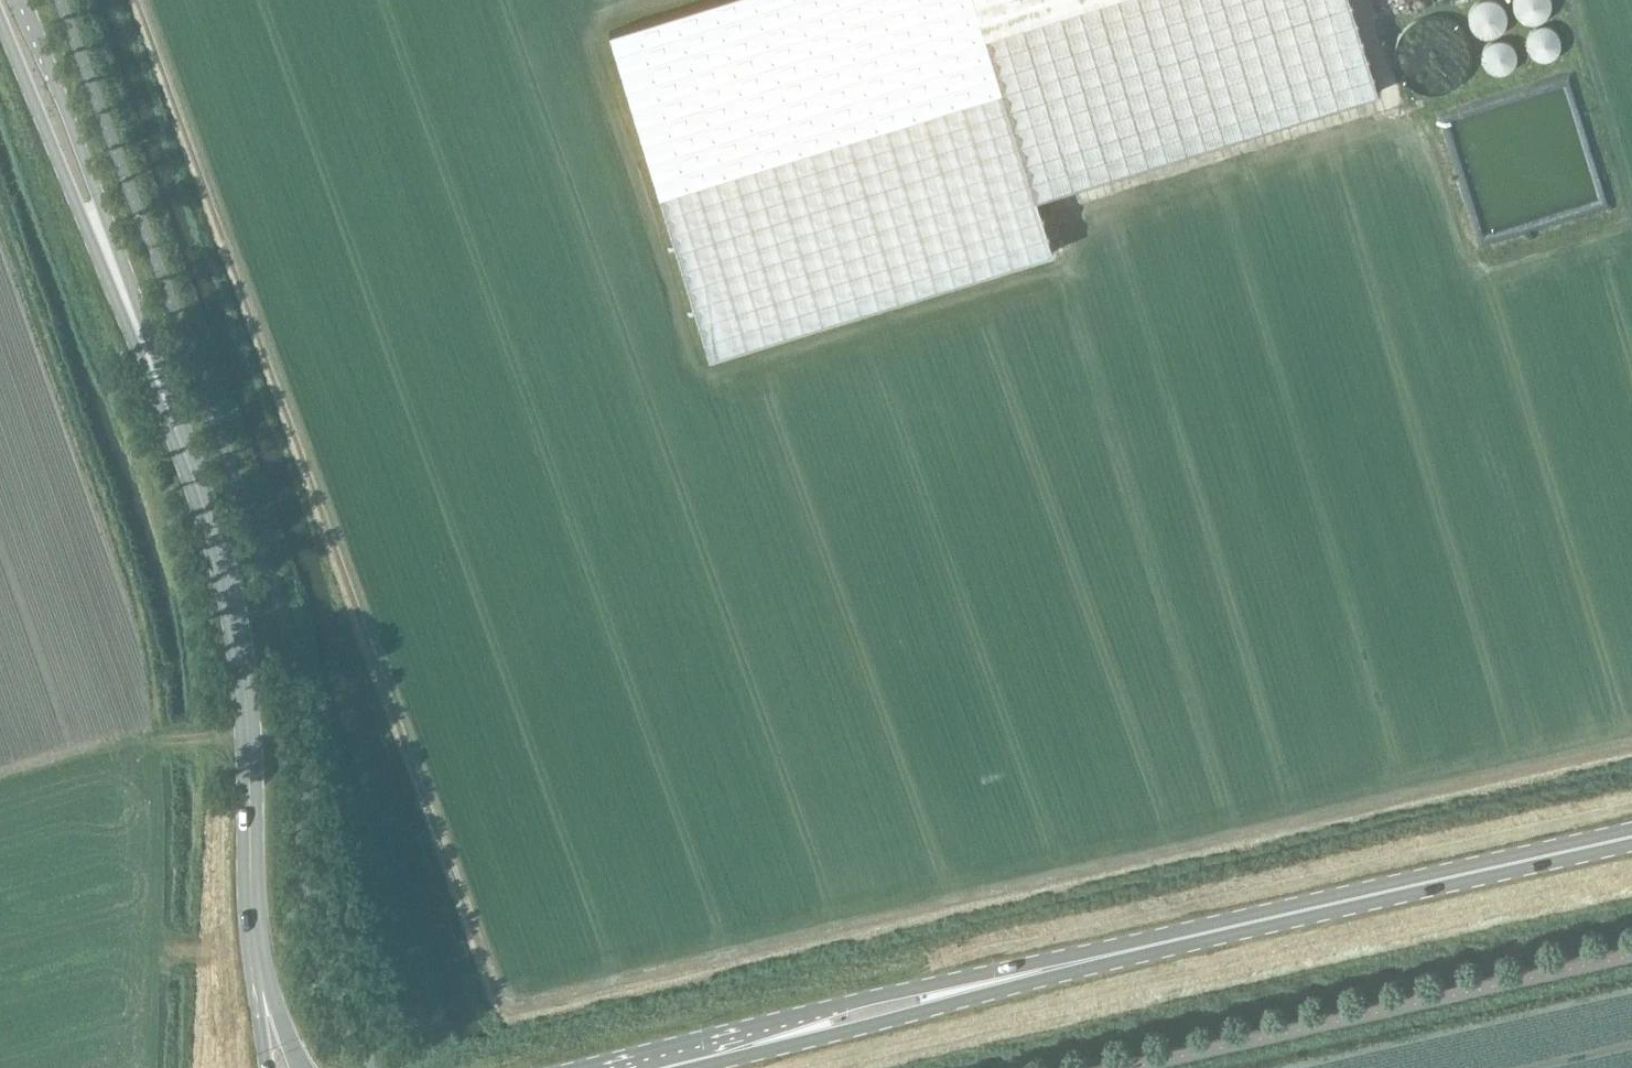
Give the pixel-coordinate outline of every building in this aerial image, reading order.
[(609,31),(650,164),(689,289),(710,357),(835,318),(973,276),(1053,251),(1042,215),(1036,197),(1030,199),(973,9),(971,0),(710,0),(673,11),(609,31)] [(973,9),(1030,199),(1036,197),(1378,91),(1350,0),(971,0),(973,9)]
